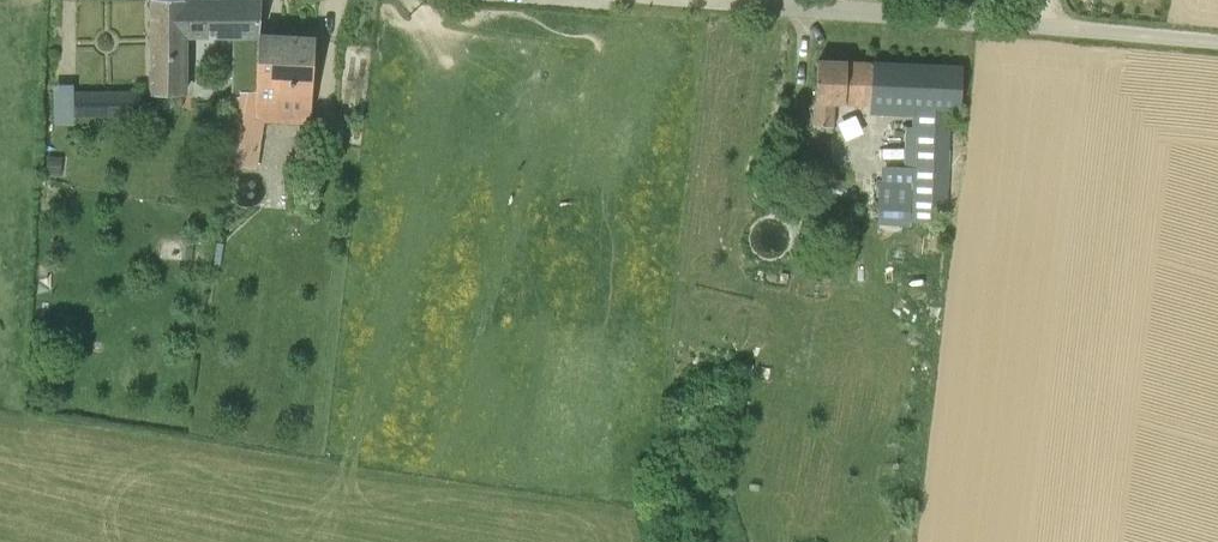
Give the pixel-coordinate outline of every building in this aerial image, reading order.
[(206,1),(205,1),(184,1),(184,0),(151,0),(151,2),(154,71),(151,71),(152,93),(184,93),(184,34),(234,36),(233,94),(240,95),(240,92),(256,92),(259,35),(261,2),(240,1),(240,3),(223,2),(223,1),(206,1)] [(310,116),(314,38),(259,35),(256,92),(257,92),(256,110),(231,106),(226,140),(253,145),(258,114),(310,116)] [(918,166),(917,183),(947,186),(950,107),(960,108),(963,68),(817,61),(815,101),(814,125),(826,126),(826,132),(832,132),(833,102),(921,106),(920,125),(913,125),(911,165),(918,166)] [(124,118),(124,92),(75,93),(75,118),(124,118)] [(62,159),(48,157),(46,176),(59,178),(62,159)] [(879,181),(878,207),(878,208),(911,210),(913,182),(879,181)]
